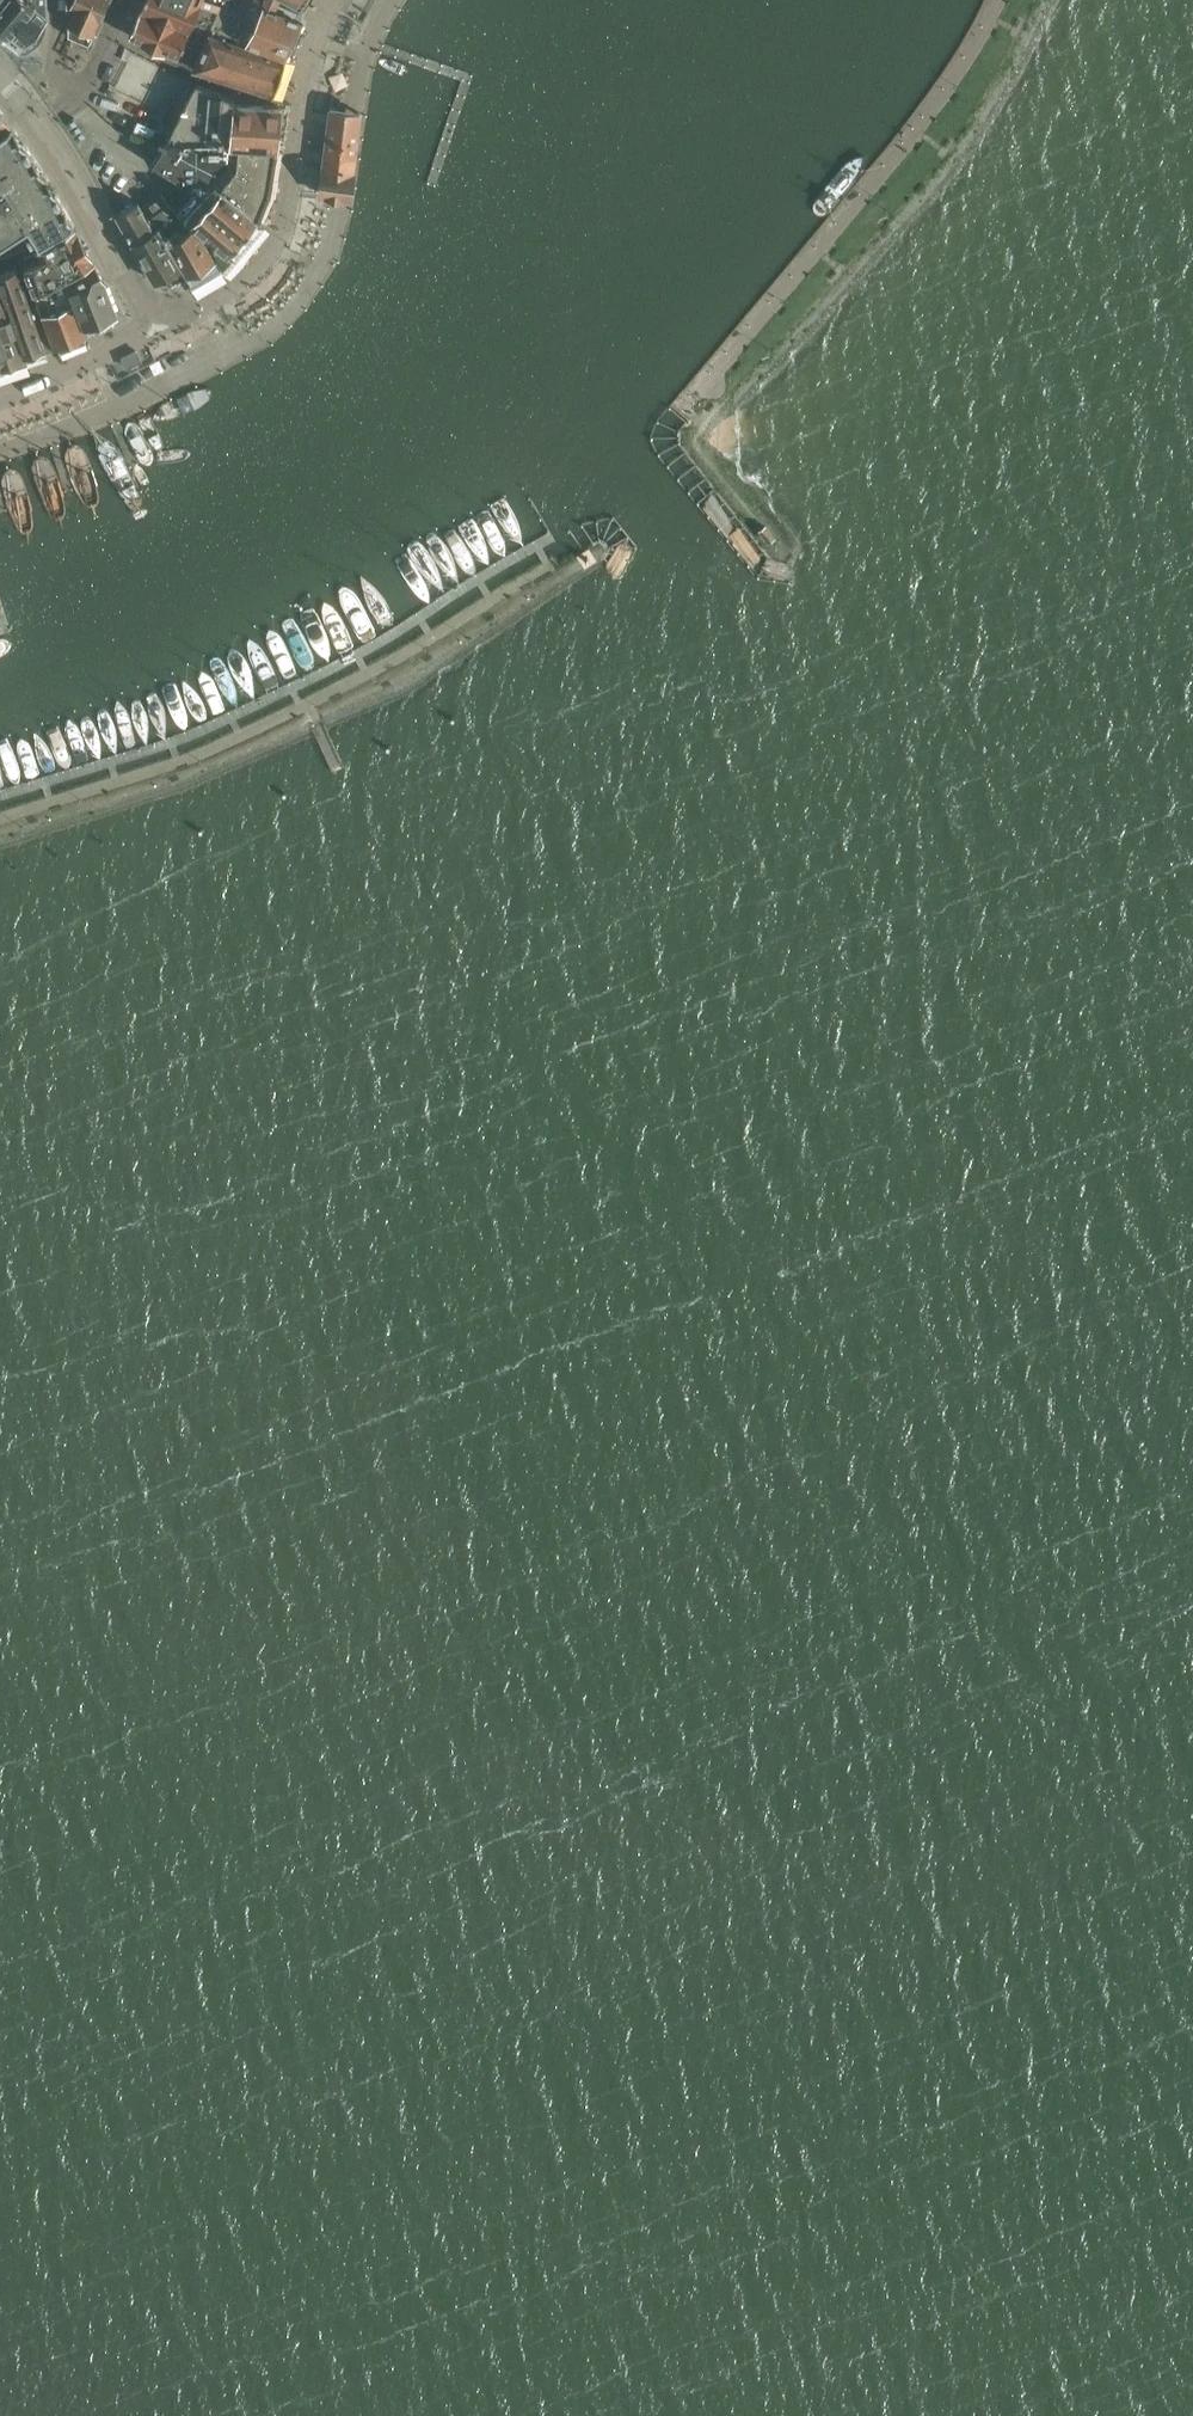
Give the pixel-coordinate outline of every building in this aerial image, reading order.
[(4,39),(3,40),(6,42),(7,40),(18,48),(18,49),(20,51),(24,54),(23,55),(24,56),(27,55),(30,53),(33,51),(35,49),(37,47),(39,45),(41,42),(43,40),(44,37),(46,34),(47,31),(47,28),(48,25),(48,21),(45,19),(47,16),(46,0),(3,0),(0,4),(0,36),(4,39)] [(69,11),(74,13),(69,23),(71,24),(72,35),(90,42),(93,33),(95,34),(109,0),(69,0),(69,11)] [(141,10),(178,27),(182,17),(237,38),(243,25),(254,0),(145,0),(141,10)] [(238,38),(287,59),(288,58),(302,24),(275,12),(280,0),(254,0),(243,25),(238,38)] [(302,9),(307,0),(287,0),(302,9)] [(347,12),(364,22),(376,0),(354,0),(347,12)] [(141,10),(130,36),(132,37),(163,50),(164,49),(192,62),(198,49),(203,37),(194,34),(178,27),(141,10)] [(196,64),(194,68),(274,97),(287,59),(246,45),(234,41),(210,32),(196,64)] [(196,84),(168,141),(173,141),(184,142),(217,142),(224,142),(230,142),(230,143),(230,146),(240,147),(277,150),(277,149),(278,149),(282,108),(237,104),(237,99),(236,98),(235,97),(223,93),(197,82),(196,84)] [(13,124),(10,121),(0,108),(0,133),(13,124)] [(324,164),(320,193),(331,194),(349,197),(353,168),(354,168),(361,113),(331,109),(324,164)] [(40,245),(41,245),(77,225),(60,194),(45,172),(37,160),(31,151),(30,149),(28,147),(25,142),(20,135),(15,127),(13,124),(0,133),(0,257),(40,245)] [(166,141),(154,160),(155,161),(154,163),(183,181),(199,181),(210,182),(214,184),(225,193),(258,220),(259,218),(270,191),(274,168),(276,154),(277,150),(240,147),(230,146),(230,143),(230,142),(224,142),(217,142),(184,142),(173,141),(168,141),(167,142),(166,141)] [(180,212),(185,217),(196,227),(200,231),(202,234),(217,261),(220,259),(225,267),(236,259),(254,240),(258,227),(255,224),(258,220),(225,193),(214,184),(210,182),(199,181),(198,190),(180,212)] [(163,194),(144,207),(155,228),(160,225),(163,230),(174,222),(172,219),(173,218),(178,215),(163,194)] [(120,214),(119,214),(134,240),(135,242),(145,259),(156,280),(181,265),(169,242),(166,236),(163,230),(160,225),(155,228),(144,207),(143,209),(142,208),(139,203),(120,214)] [(26,250),(25,250),(25,256),(26,264),(33,286),(35,291),(63,278),(65,277),(66,276),(96,260),(77,225),(41,245),(40,245),(26,250)] [(181,228),(166,236),(169,242),(181,265),(193,286),(222,269),(217,261),(202,234),(200,231),(196,227),(195,227),(189,230),(184,234),(181,228)] [(67,278),(66,279),(68,283),(75,302),(75,303),(85,329),(114,318),(119,316),(116,308),(106,282),(108,281),(96,260),(66,276),(67,278)] [(0,273),(0,368),(2,367),(2,365),(13,361),(26,357),(25,356),(45,349),(44,347),(34,323),(12,270),(12,269),(0,273)] [(63,278),(35,291),(36,293),(44,313),(44,314),(43,315),(54,343),(56,349),(88,336),(85,329),(75,303),(75,302),(68,283),(66,279),(67,278),(66,276),(65,277),(63,278)] [(762,530),(759,532),(768,543),(772,540),(773,539),(765,527),(762,530)]
